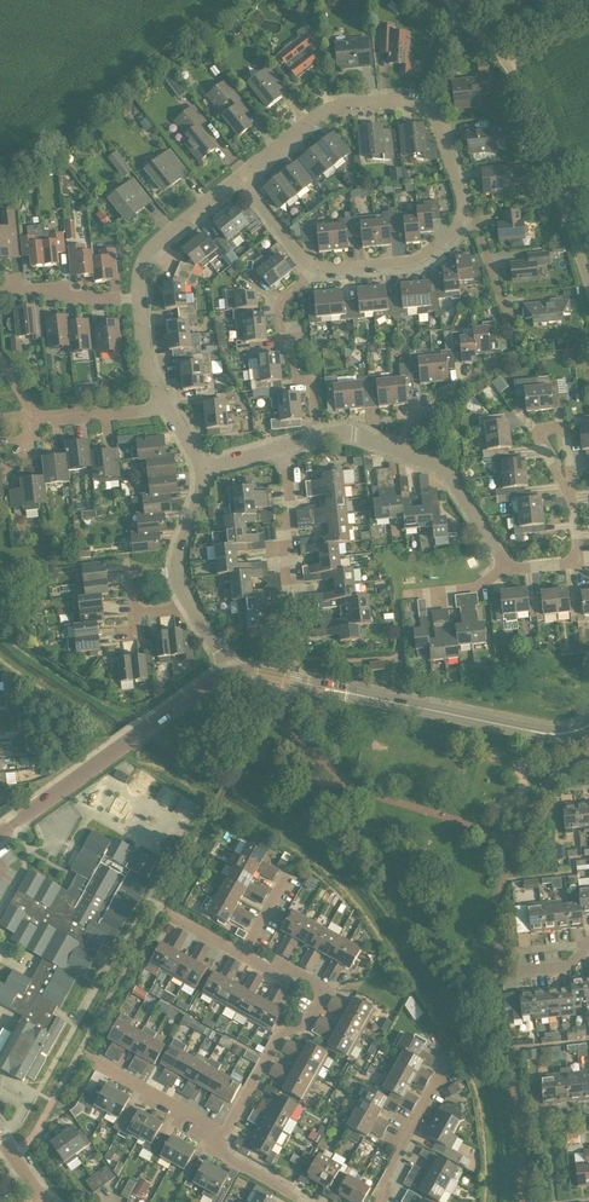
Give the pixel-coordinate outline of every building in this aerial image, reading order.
[(294,5),(306,17),(314,8),(305,0),(299,0),(294,5)] [(228,24),(236,35),(244,29),(236,18),(228,24)] [(314,42),(307,33),(314,27),(311,22),(297,32),(299,38),(278,54),(296,78),(318,62),(307,47),(314,42)] [(381,24),(380,54),(389,54),(389,64),(402,64),(401,73),(411,73),(412,53),(409,52),(410,34),(394,33),(394,25),(381,24)] [(336,45),(338,66),(345,65),(346,68),(370,65),(367,39),(346,41),(346,44),(336,45)] [(489,71),(488,64),(477,65),(478,72),(489,71)] [(270,83),(277,77),(270,67),(249,83),(268,107),(280,96),(277,92),(270,83)] [(176,96),(184,90),(169,70),(161,76),(176,96)] [(490,84),(489,73),(476,74),(477,80),(453,82),(456,109),(482,106),(480,85),(490,84)] [(226,80),(207,95),(239,136),(252,126),(237,108),(244,103),(226,80)] [(187,144),(200,161),(215,149),(198,127),(206,121),(195,107),(177,121),(191,140),(187,144)] [(473,153),(473,158),(476,160),(485,160),(487,157),(486,152),(496,151),(494,137),(510,136),(508,120),(490,122),(491,130),(468,133),(470,153),(473,153)] [(362,155),(370,154),(384,160),(395,159),(391,129),(381,130),(380,127),(359,129),(362,155)] [(403,154),(424,152),(425,162),(437,161),(430,136),(423,136),(422,127),(401,129),(403,154)] [(333,134),(317,147),(332,166),(349,153),(333,134)] [(332,166),(317,147),(301,161),(316,179),(332,166)] [(117,151),(108,158),(124,178),(132,171),(117,151)] [(171,151),(147,170),(163,190),(180,176),(173,167),(179,162),(171,151)] [(297,163),(281,176),(296,195),(312,182),(297,163)] [(498,175),(482,177),(484,193),(509,190),(508,183),(516,182),(515,164),(497,166),(498,175)] [(412,167),(403,168),(404,182),(414,181),(412,167)] [(391,176),(388,177),(389,184),(403,183),(402,168),(390,169),(391,176)] [(530,172),(531,181),(541,179),(539,171),(530,172)] [(296,195),(281,176),(264,189),(279,208),(296,195)] [(143,191),(134,181),(111,199),(127,219),(143,205),(136,197),(143,191)] [(362,189),(362,197),(371,196),(371,188),(362,189)] [(424,207),(416,208),(417,217),(418,217),(419,234),(433,232),(432,217),(439,216),(438,201),(423,203),(424,207)] [(541,204),(542,217),(551,217),(550,204),(541,204)] [(301,217),(310,210),(306,206),(298,213),(301,217)] [(403,213),(396,214),(398,233),(405,232),(406,244),(420,243),(419,234),(418,217),(417,217),(416,208),(403,213)] [(226,216),(225,217),(241,236),(239,233),(247,227),(252,234),(260,228),(251,216),(245,220),(236,209),(233,210),(231,209),(225,213),(226,216)] [(1,212),(3,230),(0,230),(0,257),(11,256),(10,243),(19,242),(15,210),(1,212)] [(104,210),(99,213),(106,223),(110,220),(104,210)] [(529,232),(528,227),(525,225),(524,225),(524,220),(522,220),(521,210),(502,212),(503,225),(498,225),(500,241),(510,240),(511,248),(524,247),(523,238),(524,238),(523,235),(526,235),(529,232)] [(396,214),(375,216),(378,247),(391,246),(390,233),(398,233),(396,214)] [(233,242),(241,236),(225,217),(224,218),(221,216),(215,221),(216,224),(215,225),(222,235),(217,239),(228,253),(236,247),(233,242)] [(375,216),(353,218),(355,237),(362,236),(363,249),(378,247),(375,216)] [(338,225),(331,225),(333,251),(348,250),(347,238),(355,237),(353,218),(338,219),(338,225)] [(76,239),(75,222),(66,223),(67,240),(76,239)] [(333,251),(331,225),(308,228),(309,239),(317,238),(318,253),(333,251)] [(46,265),(43,231),(42,231),(41,226),(27,227),(28,236),(21,237),(22,253),(30,253),(31,266),(46,265)] [(49,230),(43,231),(46,265),(59,263),(58,250),(65,249),(64,233),(50,234),(49,230)] [(220,259),(228,253),(217,239),(212,244),(204,233),(193,242),(210,263),(218,256),(220,259)] [(181,262),(178,268),(192,274),(199,277),(202,268),(210,263),(193,242),(183,250),(190,260),(185,264),(181,262)] [(262,255),(281,280),(283,279),(286,280),(290,277),(289,274),(291,272),(282,260),(288,255),(278,243),(269,250),(271,252),(264,257),(262,255)] [(94,258),(93,252),(86,252),(85,246),(68,247),(70,267),(71,277),(81,276),(95,275),(94,258)] [(95,275),(95,282),(111,281),(110,267),(117,266),(116,250),(101,252),(102,258),(94,258),(95,275)] [(527,254),(528,262),(511,264),(513,282),(537,279),(536,266),(550,265),(549,251),(527,254)] [(281,280),(262,255),(253,262),(253,266),(255,269),(250,274),(257,283),(263,279),(270,289),(273,287),(276,288),(280,284),(279,281),(281,280)] [(456,258),(457,266),(459,282),(459,288),(480,286),(479,268),(472,268),(471,256),(456,258)] [(222,273),(231,266),(224,258),(215,265),(222,273)] [(436,282),(437,292),(438,299),(450,297),(453,300),(460,299),(459,288),(459,282),(457,266),(442,268),(443,279),(436,280),(436,282)] [(164,283),(165,296),(186,294),(185,283),(189,282),(192,274),(178,268),(172,283),(164,283)] [(428,281),(414,283),(417,309),(418,308),(418,315),(428,314),(427,312),(435,311),(435,317),(445,316),(444,310),(439,310),(438,299),(437,292),(436,282),(429,283),(428,281)] [(401,296),(394,296),(397,321),(402,321),(401,314),(408,314),(408,310),(417,309),(414,283),(400,284),(401,296)] [(385,286),(371,287),(374,313),(375,321),(377,321),(385,316),(391,316),(395,321),(397,321),(394,296),(387,297),(385,286)] [(351,300),(353,319),(354,327),(357,327),(358,324),(358,319),(365,318),(364,314),(374,313),(371,287),(357,289),(358,300),(351,300)] [(576,287),(563,289),(564,297),(577,296),(576,287)] [(233,310),(237,310),(249,309),(258,308),(256,295),(244,296),(243,288),(225,290),(227,310),(233,310)] [(341,321),(353,319),(351,300),(343,301),(342,290),(328,291),(331,317),(341,316),(341,321)] [(321,318),(331,317),(328,291),(314,293),(315,305),(307,306),(309,324),(321,323),(321,318)] [(179,309),(179,315),(197,313),(196,304),(187,304),(186,294),(165,296),(165,297),(162,298),(163,307),(166,308),(167,310),(179,309)] [(532,319),(533,325),(541,324),(540,318),(570,315),(569,300),(561,301),(561,298),(550,299),(551,302),(523,305),(524,320),(532,319)] [(18,329),(18,336),(33,334),(33,341),(44,340),(41,308),(34,309),(34,308),(16,310),(17,319),(9,320),(10,330),(18,329)] [(236,320),(237,330),(266,328),(264,315),(252,316),(251,309),(258,308),(249,309),(237,310),(233,310),(234,320),(236,320)] [(168,324),(169,337),(190,335),(189,325),(195,324),(196,325),(197,326),(200,326),(201,323),(199,321),(198,321),(197,313),(179,315),(180,322),(168,324)] [(50,347),(70,345),(68,324),(67,318),(47,320),(50,347)] [(68,324),(70,345),(70,352),(90,350),(87,322),(68,324)] [(120,349),(117,323),(97,325),(100,352),(120,349)] [(483,328),(473,329),(476,354),(490,353),(488,341),(497,340),(495,323),(482,324),(483,328)] [(236,341),(237,351),(248,350),(255,349),(255,343),(267,342),(266,328),(237,330),(238,341),(236,341)] [(464,332),(452,333),(454,352),(460,352),(462,363),(476,362),(475,354),(476,354),(473,329),(474,336),(465,337),(464,332)] [(441,356),(432,357),(435,383),(449,381),(448,370),(455,369),(454,352),(452,333),(451,334),(453,350),(440,351),(441,356)] [(199,335),(190,335),(169,337),(170,350),(173,350),(182,349),(183,356),(186,356),(192,355),(201,354),(201,351),(199,335)] [(16,341),(15,336),(11,336),(12,352),(22,351),(21,341),(16,341)] [(221,359),(220,344),(211,345),(212,360),(221,359)] [(258,359),(259,370),(280,367),(280,366),(284,365),(283,356),(279,356),(279,355),(266,356),(266,348),(255,349),(248,350),(237,351),(248,350),(248,360),(258,359)] [(409,348),(412,372),(412,373),(419,372),(421,384),(435,383),(432,357),(423,358),(422,353),(415,354),(414,348),(409,348)] [(193,363),(183,364),(181,364),(181,367),(178,368),(179,376),(182,376),(182,377),(203,375),(202,365),(212,364),(212,361),(211,353),(201,354),(192,355),(193,363)] [(54,356),(47,356),(48,370),(55,369),(54,356)] [(252,391),(268,389),(282,388),(281,381),(282,381),(280,367),(259,370),(250,371),(252,391)] [(401,379),(391,380),(393,405),(408,404),(407,392),(414,391),(412,373),(412,372),(400,374),(401,379)] [(203,375),(182,377),(183,391),(196,390),(197,397),(215,395),(214,385),(204,385),(203,375)] [(350,410),(347,384),(337,385),(336,376),(325,378),(327,400),(334,399),(335,411),(350,410)] [(380,376),(369,377),(371,396),(378,395),(379,407),(393,405),(391,380),(381,381),(380,376)] [(502,376),(494,381),(500,392),(508,388),(502,376)] [(357,383),(347,384),(350,410),(364,409),(363,397),(371,396),(369,377),(357,378),(357,383)] [(550,377),(537,378),(540,411),(554,409),(552,396),(559,395),(558,380),(551,381),(550,377)] [(540,411),(537,378),(538,387),(525,388),(525,383),(517,384),(518,394),(525,393),(527,412),(540,411)] [(104,379),(100,388),(109,392),(113,383),(104,379)] [(76,383),(77,394),(100,392),(99,382),(76,383)] [(279,398),(280,409),(301,407),(301,406),(305,404),(304,396),(300,395),(300,394),(287,395),(286,387),(282,388),(268,389),(269,399),(279,398)] [(575,392),(568,393),(569,408),(577,407),(575,392)] [(204,403),(205,416),(227,414),(226,404),(235,403),(234,393),(216,395),(217,402),(204,403)] [(301,407),(280,409),(281,420),(271,421),(272,431),(288,429),(287,422),(302,420),(301,407)] [(207,428),(207,430),(222,429),(223,436),(238,434),(237,424),(228,425),(227,414),(205,416),(206,419),(203,420),(204,427),(207,428)] [(484,423),(486,437),(510,435),(509,421),(505,421),(504,415),(479,417),(480,424),(484,423)] [(581,437),(588,437),(588,423),(580,424),(581,437)] [(483,451),(484,457),(493,456),(493,450),(512,448),(510,435),(486,437),(487,450),(483,451)] [(138,439),(140,458),(148,457),(164,455),(162,437),(138,439)] [(65,443),(66,455),(68,470),(92,468),(90,452),(89,440),(65,443)] [(114,449),(90,452),(92,468),(93,480),(96,479),(101,483),(118,481),(114,449)] [(42,457),(44,476),(45,476),(45,485),(69,482),(68,470),(66,455),(42,457)] [(148,458),(149,476),(173,473),(172,455),(164,456),(164,455),(148,457),(140,458),(148,458)] [(496,463),(497,476),(527,473),(525,460),(506,462),(505,455),(493,456),(484,457),(484,458),(492,457),(492,463),(496,463)] [(307,482),(307,490),(345,486),(345,485),(356,484),(354,470),(343,471),(342,467),(339,465),(335,465),(332,468),(333,472),(323,473),(324,480),(307,482)] [(149,476),(151,494),(175,491),(173,473),(149,476)] [(507,496),(522,494),(509,495),(509,489),(528,487),(527,473),(497,476),(499,489),(495,490),(496,497),(507,496)] [(45,476),(44,476),(19,479),(21,492),(10,493),(11,508),(47,504),(45,485),(45,476)] [(230,503),(273,498),(272,491),(254,493),(252,479),(240,480),(241,488),(233,489),(235,503),(230,503)] [(389,519),(403,518),(401,498),(395,498),(393,481),(385,482),(389,519)] [(376,520),(389,519),(385,482),(378,483),(380,500),(374,500),(376,520)] [(326,495),(326,501),(346,499),(345,486),(307,490),(308,497),(326,495)] [(418,529),(432,527),(429,501),(430,501),(428,489),(420,490),(422,508),(416,508),(418,529)] [(146,513),(170,510),(168,493),(175,492),(175,491),(151,494),(144,495),(146,513)] [(404,530),(418,529),(416,508),(410,509),(408,491),(400,492),(401,498),(403,518),(404,530)] [(519,514),(543,512),(542,499),(522,501),(522,494),(507,496),(508,502),(511,501),(512,515),(519,514)] [(230,503),(231,517),(256,514),(256,508),(274,506),(273,498),(230,503)] [(309,509),(310,517),(348,513),(346,499),(326,501),(327,507),(309,509)] [(429,501),(432,527),(434,544),(437,543),(437,539),(456,537),(454,522),(446,523),(446,517),(439,518),(438,500),(430,501),(429,501)] [(82,512),(82,520),(97,518),(96,510),(82,512)] [(139,514),(141,532),(156,530),(164,529),(162,512),(170,511),(170,510),(146,513),(139,514)] [(543,512),(519,514),(521,528),(515,528),(516,534),(542,532),(541,526),(544,525),(543,512)] [(224,517),(226,531),(246,529),(245,523),(263,521),(262,513),(256,514),(231,517),(224,517)] [(328,523),(329,529),(353,527),(353,524),(349,524),(348,513),(310,517),(311,525),(328,523)] [(312,537),(313,545),(339,543),(350,542),(349,530),(353,530),(353,527),(329,529),(329,535),(312,537)] [(156,530),(141,532),(141,533),(133,533),(135,552),(158,549),(156,531),(164,530),(164,529),(156,530)] [(226,531),(227,545),(227,546),(253,543),(265,541),(264,533),(247,535),(246,529),(226,531)] [(215,547),(217,561),(237,559),(236,552),(254,550),(253,543),(227,546),(227,545),(215,547)] [(319,553),(320,559),(340,557),(339,543),(313,545),(301,546),(302,555),(319,553)] [(76,549),(77,558),(91,557),(90,547),(76,549)] [(304,575),(316,573),(341,571),(340,557),(320,559),(321,565),(303,567),(304,575)] [(217,561),(218,575),(256,570),(255,563),(237,565),(237,559),(217,561)] [(83,570),(85,584),(108,581),(106,567),(83,570)] [(334,579),(335,585),(359,582),(359,581),(355,582),(354,569),(341,571),(316,573),(317,581),(334,579)] [(230,574),(231,587),(252,585),(251,579),(269,577),(268,570),(256,571),(256,570),(218,575),(230,574)] [(85,584),(86,597),(102,596),(109,595),(108,581),(85,584)] [(319,601),(331,600),(356,597),(355,585),(360,585),(359,582),(335,585),(336,591),(318,593),(319,601)] [(233,602),(245,601),(265,598),(265,599),(272,598),(271,589),(253,591),(252,585),(231,587),(233,602)] [(537,616),(536,612),(536,607),(529,608),(527,589),(514,590),(517,614),(530,612),(530,617),(537,616)] [(570,617),(577,617),(576,608),(569,608),(567,589),(554,591),(556,614),(570,613),(570,617)] [(516,614),(517,614),(514,590),(500,591),(501,595),(494,595),(497,621),(506,620),(506,622),(517,621),(516,614)] [(543,616),(556,614),(554,591),(540,592),(542,611),(536,612),(537,616),(537,621),(543,620),(543,616)] [(582,593),(584,612),(577,613),(576,608),(577,617),(577,621),(584,621),(584,616),(588,616),(588,592),(582,593)] [(80,609),(80,612),(104,610),(102,596),(86,597),(79,598),(79,600),(72,601),(73,610),(80,609)] [(350,612),(369,610),(368,596),(356,597),(331,600),(332,607),(340,607),(340,613),(350,612)] [(245,601),(247,614),(285,610),(284,602),(266,604),(265,599),(265,598),(245,601)] [(476,606),(468,607),(472,645),(486,643),(484,623),(478,624),(476,606)] [(456,626),(457,638),(458,646),(472,645),(468,607),(460,608),(462,625),(456,626)] [(72,626),(74,626),(98,623),(105,622),(104,610),(80,612),(81,620),(71,621),(72,626)] [(285,610),(247,614),(249,635),(262,634),(262,627),(268,626),(267,620),(286,618),(285,610)] [(333,620),(334,628),(359,625),(371,624),(369,610),(350,612),(340,613),(341,619),(333,620)] [(417,658),(430,657),(430,641),(427,611),(419,612),(421,630),(414,631),(416,651),(417,651),(417,658)] [(430,641),(430,657),(431,657),(431,662),(446,660),(442,621),(434,622),(436,640),(430,641)] [(449,621),(442,621),(446,660),(460,659),(458,646),(457,638),(451,638),(449,621)] [(76,638),(76,639),(99,636),(98,623),(74,626),(75,627),(69,627),(67,629),(68,637),(70,638),(76,638)] [(359,625),(334,628),(322,629),(322,638),(340,636),(341,642),(361,640),(359,625)] [(170,633),(172,656),(182,655),(182,661),(195,660),(193,646),(185,646),(183,632),(170,633)] [(158,657),(172,656),(170,633),(156,635),(158,657)] [(99,636),(76,639),(68,640),(69,651),(77,650),(77,653),(90,651),(90,657),(98,656),(98,651),(101,650),(99,636)] [(146,657),(132,658),(135,681),(148,679),(148,676),(154,675),(152,657),(146,658),(146,657)] [(135,681),(132,658),(118,660),(119,663),(113,664),(114,672),(120,672),(121,682),(135,681)] [(370,663),(371,671),(385,669),(385,661),(370,663)] [(15,695),(15,675),(6,675),(7,695),(15,695)] [(45,741),(36,742),(37,753),(46,752),(45,741)] [(8,773),(9,783),(19,783),(18,772),(8,773)] [(576,804),(579,829),(583,828),(584,833),(588,832),(588,802),(576,804)] [(579,829),(576,804),(563,805),(566,835),(573,834),(573,829),(579,829)] [(14,970),(5,985),(0,982),(0,983),(0,1004),(24,1017),(29,1008),(39,1014),(42,1009),(47,1012),(51,1004),(56,1007),(57,1005),(60,1007),(78,976),(75,974),(77,970),(85,975),(94,959),(93,958),(95,954),(97,954),(102,944),(109,948),(126,917),(128,918),(149,880),(146,878),(155,862),(117,841),(115,844),(93,831),(71,871),(77,874),(67,893),(60,889),(60,888),(29,871),(0,923),(0,926),(14,933),(11,939),(43,957),(31,980),(14,970)] [(247,844),(241,856),(259,866),(266,854),(247,844)] [(241,856),(234,867),(253,877),(259,866),(241,856)] [(278,865),(284,869),(288,862),(281,859),(278,865)] [(586,860),(576,861),(577,875),(579,875),(579,870),(584,870),(583,866),(586,865),(586,860)] [(234,867),(228,878),(246,889),(253,877),(234,867)] [(228,878),(222,890),(240,900),(246,889),(228,878)] [(579,899),(580,899),(582,917),(583,917),(588,916),(588,886),(578,887),(579,899)] [(222,890),(215,901),(234,912),(240,900),(222,890)] [(573,904),(568,905),(570,930),(584,928),(583,917),(582,917),(580,899),(579,899),(572,899),(573,904)] [(234,912),(215,901),(209,913),(219,919),(217,922),(225,926),(227,923),(234,912)] [(547,907),(542,907),(544,933),(557,931),(554,901),(546,902),(547,907)] [(561,901),(554,901),(557,931),(570,930),(568,905),(562,905),(561,901)] [(544,933),(542,907),(536,908),(535,903),(528,904),(531,934),(544,933)] [(283,943),(288,946),(304,917),(293,910),(289,917),(286,915),(280,926),(283,928),(281,932),(287,935),(283,943)] [(298,941),(304,945),(316,923),(304,917),(288,946),(294,949),(298,941)] [(184,946),(191,934),(171,922),(165,934),(184,946)] [(306,955),(311,958),(327,929),(316,923),(304,945),(310,948),(306,955)] [(247,933),(239,929),(235,935),(244,940),(247,933)] [(321,954),(327,957),(339,936),(327,929),(311,958),(317,961),(321,954)] [(329,968),(334,971),(350,942),(339,936),(327,957),(333,961),(329,968)] [(150,957),(143,969),(157,977),(161,971),(177,942),(172,939),(168,947),(161,943),(153,958),(150,957)] [(177,942),(161,971),(173,977),(184,956),(178,953),(182,945),(177,942)] [(350,942),(334,971),(340,974),(344,967),(350,970),(351,969),(355,972),(360,962),(356,960),(362,949),(350,942)] [(173,977),(184,983),(200,955),(194,952),(190,959),(184,956),(173,977)] [(200,955),(184,983),(196,990),(208,969),(201,966),(205,958),(200,955)] [(202,994),(214,1000),(230,972),(225,969),(221,976),(214,973),(202,994)] [(214,1000),(225,1007),(237,986),(232,982),(236,975),(230,972),(214,1000)] [(571,978),(571,986),(572,986),(574,1008),(575,1008),(581,1008),(581,1003),(587,1002),(584,977),(571,978)] [(225,1007),(237,1013),(253,985),(247,982),(243,989),(237,986),(225,1007)] [(237,1013),(248,1019),(260,998),(254,995),(259,988),(253,985),(237,1013)] [(572,986),(571,986),(559,987),(562,1017),(576,1015),(575,1008),(574,1008),(572,986)] [(132,994),(144,1000),(148,993),(136,987),(132,994)] [(559,987),(546,988),(549,1018),(562,1017),(559,987)] [(546,988),(534,990),(537,1019),(549,1018),(546,988)] [(521,1004),(512,1005),(512,1009),(513,1022),(530,1020),(530,1015),(535,1015),(536,1020),(537,1019),(534,990),(520,991),(521,1004)] [(165,991),(161,997),(172,1003),(176,998),(165,991)] [(248,1019),(260,1026),(276,998),(270,994),(266,1002),(260,998),(248,1019)] [(416,997),(407,1002),(416,1019),(425,1014),(416,997)] [(276,998),(260,1026),(272,1032),(278,1020),(281,1022),(286,1013),(277,1008),(281,1001),(276,998)] [(168,1012),(172,1007),(162,999),(158,1005),(168,1012)] [(343,1002),(340,1007),(368,1023),(375,1011),(354,999),(350,1006),(343,1002)] [(181,1000),(179,1006),(189,1010),(191,1004),(181,1000)] [(344,1017),(341,1022),(362,1034),(368,1023),(340,1007),(337,1013),(344,1017)] [(24,1017),(0,1060),(0,1069),(23,1081),(26,1076),(34,1081),(46,1060),(45,1059),(66,1022),(47,1012),(42,1009),(39,1014),(29,1008),(24,1017)] [(118,1020),(108,1039),(115,1043),(113,1047),(117,1050),(130,1027),(134,1021),(122,1014),(118,1020)] [(192,1020),(185,1015),(180,1023),(187,1027),(192,1020)] [(206,1018),(204,1023),(215,1026),(217,1022),(206,1018)] [(330,1025),(327,1030),(356,1046),(362,1034),(341,1022),(337,1029),(330,1025)] [(199,1023),(195,1030),(203,1035),(203,1034),(206,1036),(207,1035),(210,1030),(207,1028),(199,1023)] [(130,1027),(117,1050),(122,1052),(124,1048),(131,1052),(145,1027),(141,1033),(130,1027)] [(134,1059),(129,1069),(135,1072),(141,1063),(157,1033),(145,1027),(131,1052),(139,1056),(136,1061),(134,1059)] [(356,1046),(327,1030),(324,1036),(331,1040),(327,1046),(349,1058),(356,1046)] [(216,1033),(210,1031),(207,1038),(212,1040),(216,1033)] [(577,1037),(577,1032),(567,1033),(568,1041),(577,1039),(577,1037)] [(157,1033),(141,1063),(145,1065),(148,1061),(155,1065),(166,1047),(154,1040),(158,1034),(157,1033)] [(242,1034),(239,1039),(251,1044),(254,1039),(242,1034)] [(404,1035),(397,1048),(404,1051),(424,1062),(431,1066),(435,1059),(421,1051),(424,1046),(404,1035)] [(160,1080),(166,1083),(186,1046),(175,1039),(161,1064),(167,1068),(160,1080)] [(375,1040),(370,1051),(377,1054),(382,1043),(375,1040)] [(297,1045),(294,1051),(323,1067),(329,1055),(308,1043),(304,1050),(297,1045)] [(232,1052),(239,1056),(243,1049),(236,1045),(232,1052)] [(177,1074),(184,1078),(194,1059),(183,1053),(187,1046),(186,1046),(166,1083),(171,1076),(175,1078),(177,1074)] [(404,1052),(397,1063),(421,1077),(424,1072),(420,1070),(424,1062),(404,1051),(397,1048),(404,1052)] [(248,1049),(245,1056),(258,1063),(262,1056),(248,1049)] [(298,1061),(295,1066),(316,1078),(323,1067),(294,1051),(291,1057),(298,1061)] [(189,1086),(193,1088),(206,1065),(194,1059),(184,1078),(191,1082),(189,1086)] [(386,1073),(410,1087),(414,1079),(418,1082),(421,1077),(397,1063),(391,1075),(386,1073)] [(193,1088),(188,1098),(194,1101),(200,1092),(198,1091),(200,1087),(207,1090),(217,1072),(206,1065),(193,1088)] [(284,1069),(281,1074),(310,1090),(316,1078),(295,1066),(291,1073),(284,1069)] [(560,1075),(554,1076),(557,1105),(571,1104),(567,1068),(560,1069),(560,1075)] [(572,1068),(567,1068),(571,1104),(583,1102),(580,1073),(572,1074),(572,1068)] [(237,1071),(232,1077),(241,1083),(246,1077),(237,1071)] [(217,1072),(207,1090),(215,1095),(212,1099),(217,1101),(229,1079),(217,1072)] [(580,1073),(583,1102),(588,1102),(588,1075),(587,1075),(587,1072),(580,1073)] [(383,1089),(382,1091),(394,1098),(392,1102),(402,1107),(405,1101),(407,1102),(410,1097),(406,1095),(410,1087),(386,1073),(380,1084),(380,1087),(383,1089)] [(310,1090),(281,1074),(278,1080),(285,1084),(282,1090),(303,1102),(310,1090)] [(557,1105),(554,1076),(546,1077),(546,1080),(541,1081),(544,1107),(557,1105)] [(229,1079),(217,1101),(217,1102),(213,1109),(220,1112),(224,1105),(221,1104),(224,1100),(231,1104),(241,1085),(229,1079)] [(445,1089),(448,1097),(464,1090),(460,1082),(445,1089)] [(92,1095),(85,1108),(92,1111),(95,1106),(106,1113),(118,1092),(115,1090),(116,1087),(108,1083),(107,1086),(106,1086),(99,1099),(92,1095)] [(355,1097),(361,1101),(381,1112),(383,1107),(395,1113),(399,1106),(401,1108),(402,1107),(392,1102),(394,1098),(382,1091),(380,1095),(368,1088),(367,1090),(361,1087),(355,1097)] [(113,1128),(119,1132),(129,1114),(123,1111),(129,1099),(118,1092),(106,1113),(118,1119),(113,1128)] [(273,1100),(269,1107),(289,1118),(297,1105),(281,1096),(277,1102),(273,1100)] [(361,1101),(355,1113),(378,1126),(381,1122),(376,1119),(381,1112),(361,1101)] [(442,1104),(431,1123),(458,1138),(458,1137),(453,1134),(460,1122),(464,1119),(456,1103),(447,1107),(442,1104)] [(269,1117),(266,1122),(282,1131),(289,1118),(269,1107),(264,1114),(269,1117)] [(138,1139),(139,1138),(151,1117),(139,1111),(135,1118),(129,1114),(119,1132),(118,1135),(129,1141),(132,1136),(138,1139)] [(378,1126),(355,1113),(347,1126),(367,1137),(371,1129),(375,1131),(378,1126)] [(142,1148),(153,1155),(158,1146),(161,1142),(155,1138),(163,1124),(151,1117),(139,1138),(146,1142),(142,1148)] [(258,1126),(254,1133),(275,1145),(282,1131),(266,1122),(263,1128),(258,1126)] [(458,1138),(431,1123),(424,1136),(448,1149),(443,1156),(458,1165),(463,1156),(451,1149),(458,1138)] [(321,1126),(317,1134),(322,1137),(327,1129),(321,1126)] [(73,1128),(62,1137),(77,1158),(78,1157),(76,1155),(91,1144),(82,1131),(77,1134),(73,1128)] [(254,1133),(250,1140),(255,1143),(251,1149),(252,1149),(267,1158),(265,1161),(272,1165),(277,1155),(271,1151),(275,1145),(254,1133)] [(322,1137),(317,1134),(313,1141),(318,1144),(322,1137)] [(77,1158),(62,1137),(51,1145),(55,1150),(50,1154),(59,1166),(64,1163),(65,1163),(67,1166),(77,1158)] [(160,1157),(172,1164),(183,1143),(172,1137),(164,1150),(158,1146),(153,1155),(154,1155),(151,1159),(157,1162),(160,1157)] [(185,1184),(191,1173),(195,1167),(188,1163),(195,1150),(183,1143),(172,1164),(184,1170),(182,1175),(188,1178),(184,1184),(185,1184)] [(434,1163),(431,1168),(451,1179),(452,1179),(457,1182),(462,1172),(461,1170),(422,1149),(419,1155),(434,1163)] [(105,1158),(109,1164),(115,1154),(109,1150),(104,1157),(105,1158)] [(588,1186),(588,1150),(584,1151),(585,1162),(575,1163),(578,1187),(588,1186)] [(305,1151),(300,1159),(306,1162),(310,1154),(305,1151)] [(307,1178),(317,1184),(330,1160),(319,1153),(312,1166),(307,1163),(302,1172),(309,1176),(307,1178)] [(306,1162),(300,1159),(297,1166),(302,1169),(306,1162)] [(328,1186),(334,1190),(348,1165),(344,1164),(343,1166),(330,1160),(317,1184),(326,1189),(328,1186)] [(191,1173),(185,1184),(191,1188),(193,1183),(205,1190),(216,1169),(204,1163),(197,1176),(191,1173)] [(338,1196),(348,1201),(359,1183),(347,1176),(352,1168),(348,1165),(334,1190),(340,1193),(338,1196)] [(413,1165),(410,1171),(445,1191),(451,1179),(431,1168),(429,1174),(413,1165)] [(107,1166),(91,1177),(100,1189),(106,1184),(115,1177),(107,1166)] [(202,1195),(214,1201),(222,1201),(227,1193),(221,1190),(228,1176),(216,1169),(205,1190),(202,1195)] [(410,1171),(406,1178),(421,1187),(419,1192),(437,1201),(439,1201),(445,1191),(410,1171)] [(100,1189),(91,1177),(85,1181),(94,1193),(100,1189)] [(135,1193),(145,1198),(153,1182),(142,1177),(135,1193)] [(130,1179),(121,1196),(127,1200),(137,1183),(130,1179)] [(348,1201),(349,1201),(368,1201),(370,1198),(366,1196),(370,1189),(359,1183),(348,1201)] [(252,1201),(274,1201),(270,1200),(273,1194),(256,1185),(252,1191),(257,1193),(252,1201)]
